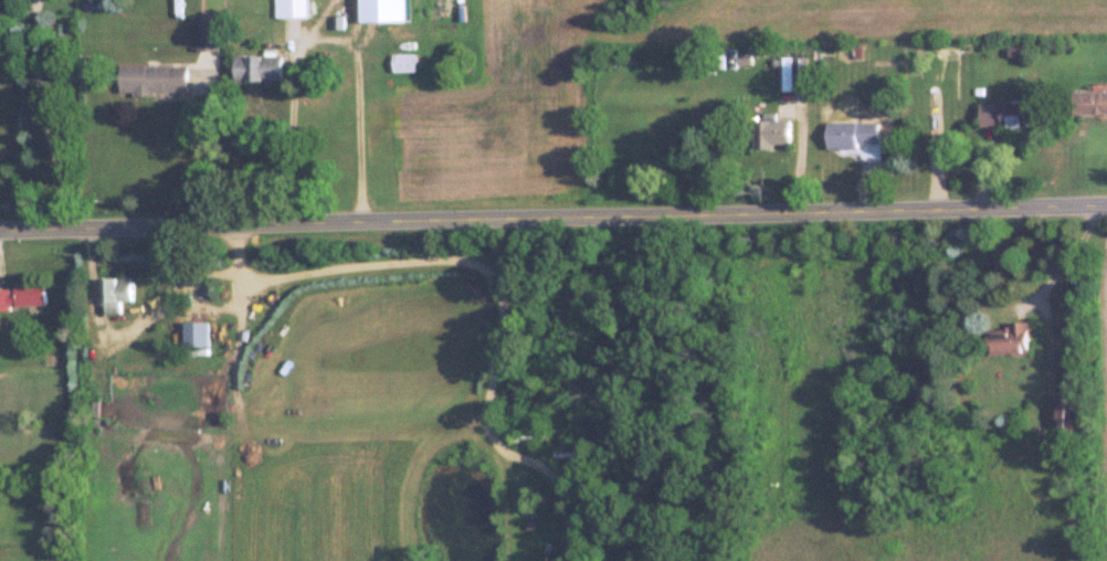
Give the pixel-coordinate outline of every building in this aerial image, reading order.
[(307,0),(283,0),(283,16),(307,16),(307,0)] [(361,20),(408,20),(408,0),(361,0),(361,20)] [(219,15),(196,15),(196,49),(219,49),(219,15)] [(392,71),(415,71),(415,53),(392,53),(392,71)] [(282,81),(282,54),(235,54),(235,80),(282,81)] [(186,92),(186,65),(119,64),(119,92),(186,92)] [(1070,113),(1106,113),(1106,89),(1070,89),(1070,113)] [(978,102),(978,125),(1009,125),(1009,130),(1025,130),(1025,102),(978,102)] [(753,119),(753,146),(789,146),(789,117),(765,117),(765,119),(753,119)] [(826,148),(857,148),(857,141),(877,141),(877,121),(826,121),(826,148)] [(102,277),(102,313),(120,313),(120,301),(133,301),(133,277),(102,277)] [(44,284),(0,285),(0,308),(44,307),(44,284)] [(1009,321),(1009,328),(987,328),(987,353),(1027,353),(1027,321),(1009,321)] [(1056,392),(1056,433),(1077,433),(1077,392),(1056,392)]
